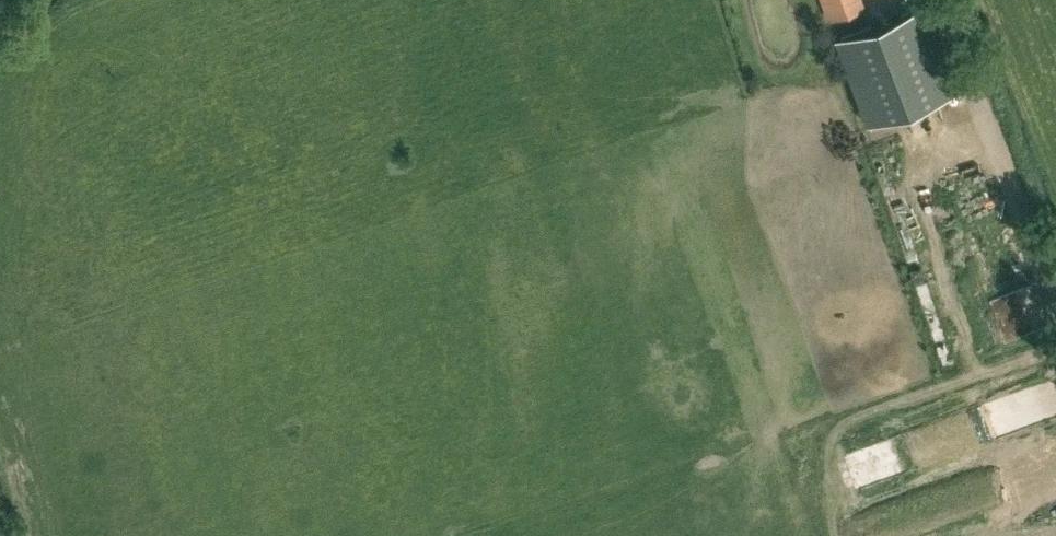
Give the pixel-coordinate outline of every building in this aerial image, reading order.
[(831,17),(862,5),(860,0),(824,0),(831,17)] [(868,124),(962,88),(930,3),(870,26),(839,38),(836,39),(868,124)]
